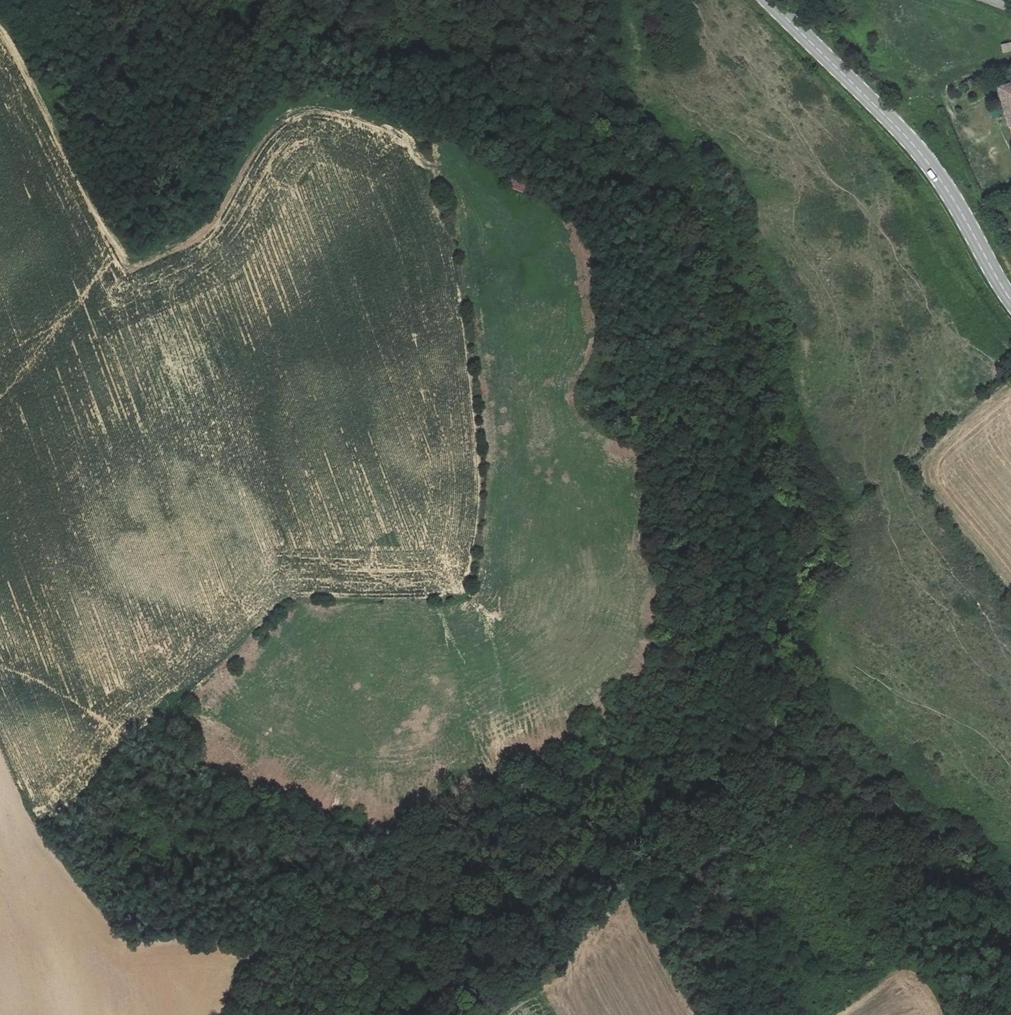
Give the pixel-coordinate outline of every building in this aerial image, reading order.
[(1001,44),(1003,53),(1010,52),(1010,42),(1001,44)] [(1003,86),(1010,111),(1010,85),(1003,86)]
